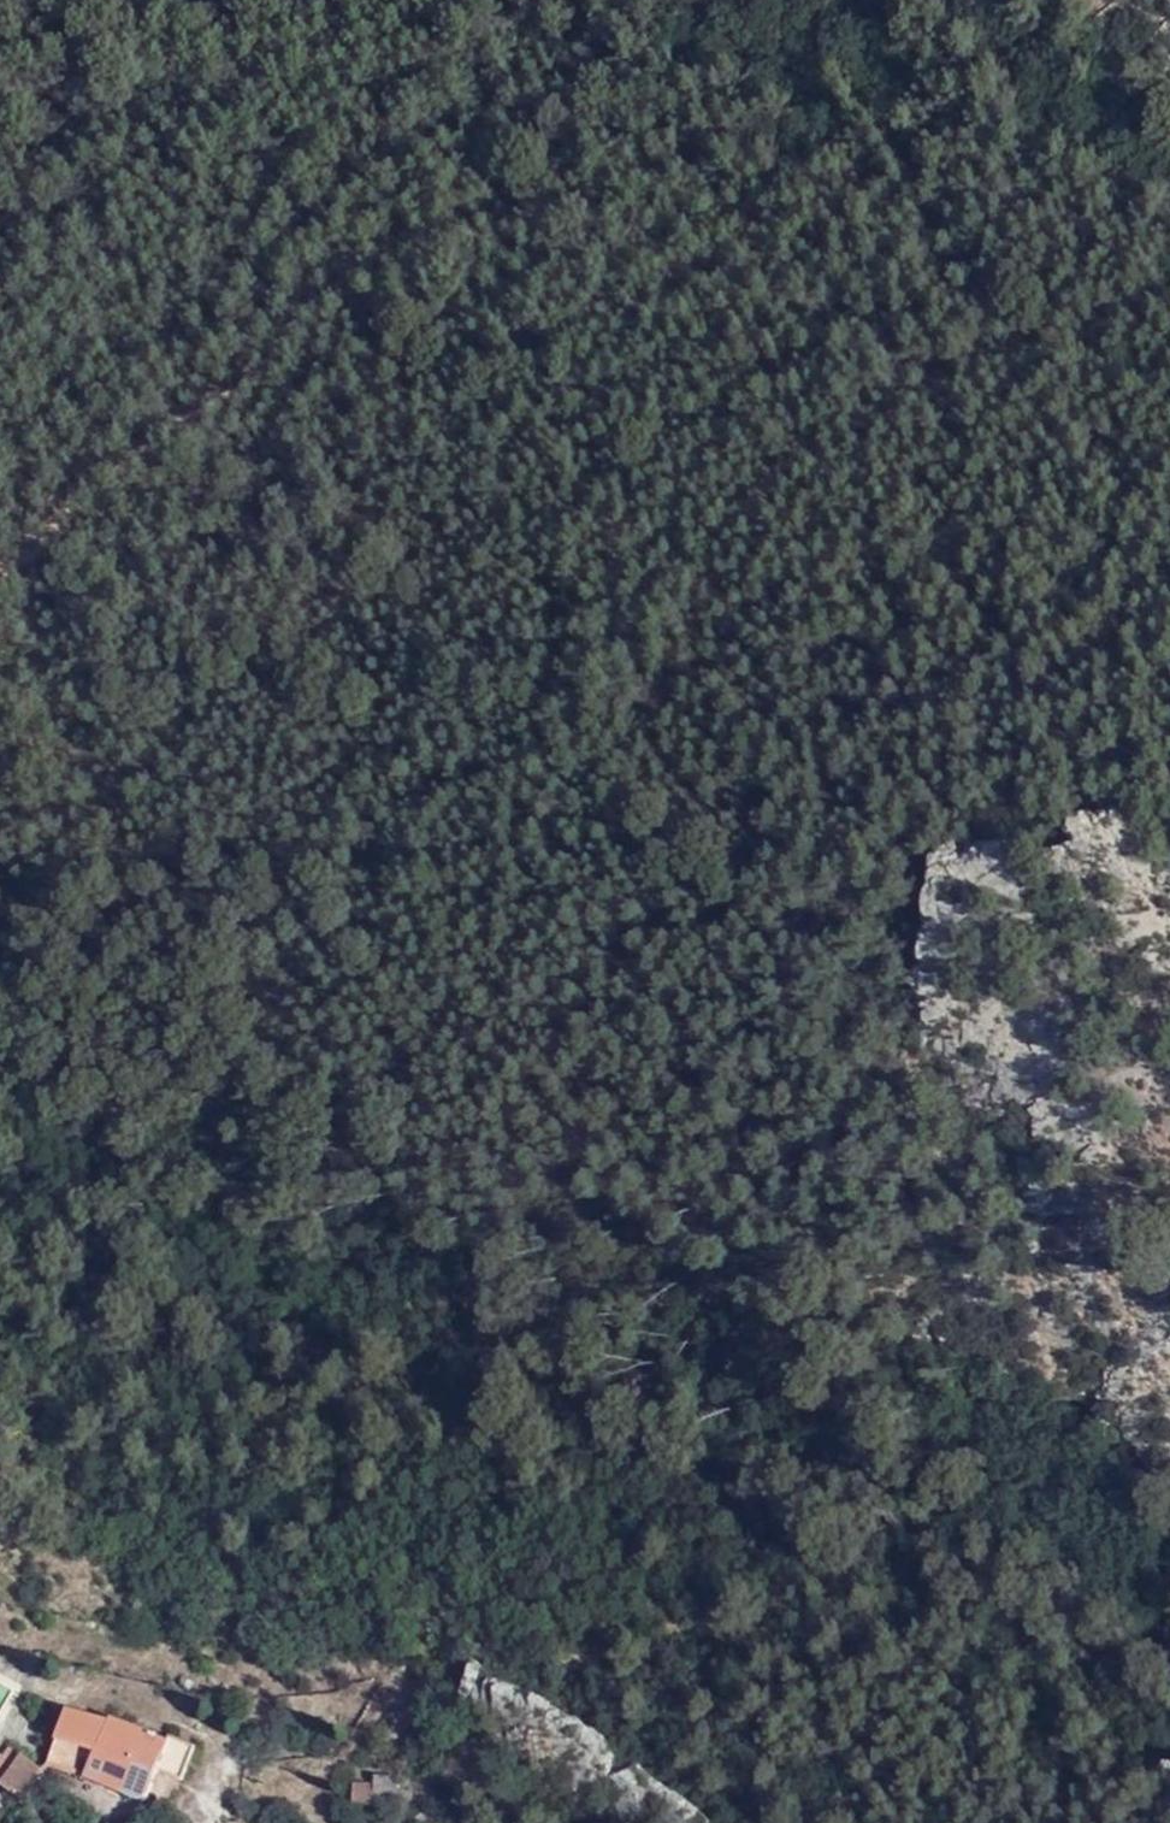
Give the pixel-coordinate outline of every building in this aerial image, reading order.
[(50,1773),(118,1796),(125,1797),(146,1734),(122,1725),(120,1730),(69,1718),(50,1773)] [(172,1775),(193,1781),(203,1752),(202,1746),(179,1738),(177,1745),(146,1734),(125,1797),(162,1808),(172,1775)] [(3,1794),(37,1813),(47,1782),(18,1764),(3,1794)] [(352,1778),(351,1797),(372,1798),(373,1779),(352,1778)]
